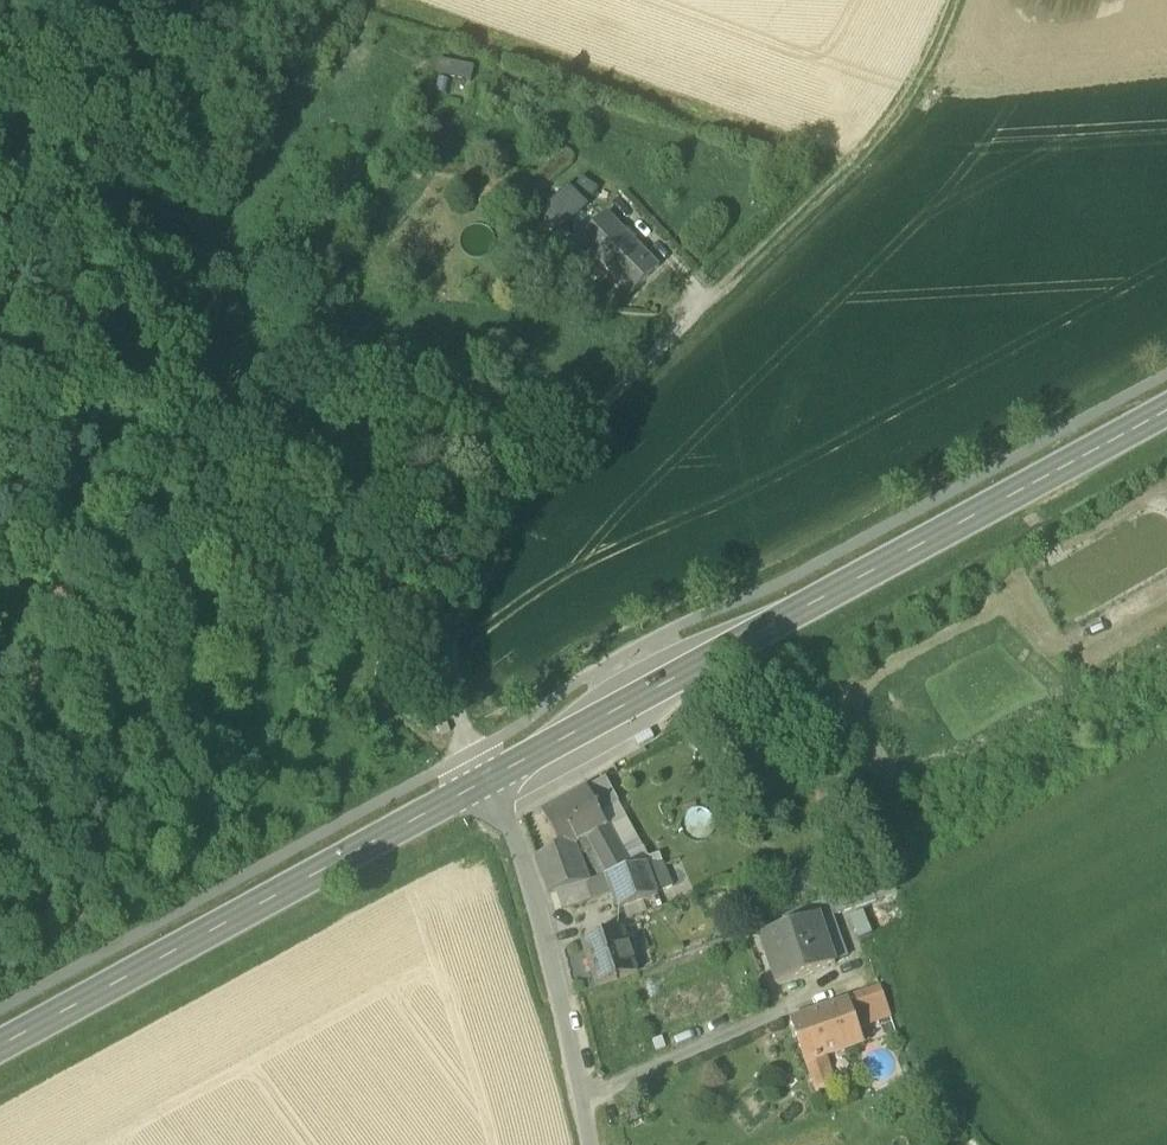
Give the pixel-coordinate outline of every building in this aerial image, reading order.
[(477,82),(481,67),(444,58),(440,73),(477,82)] [(441,74),(435,92),(469,102),(474,84),(441,74)] [(541,215),(561,234),(588,208),(568,188),(541,215)] [(595,259),(631,296),(659,269),(607,215),(586,235),(603,252),(595,259)] [(578,242),(595,259),(603,252),(586,235),(578,242)] [(607,781),(588,792),(601,815),(619,805),(620,804),(607,781)] [(609,830),(601,815),(588,792),(544,817),(563,850),(565,855),(578,848),(581,846),(588,842),(609,830)] [(647,869),(654,868),(619,805),(601,815),(609,830),(633,873),(647,869)] [(633,873),(609,830),(588,842),(605,872),(610,880),(633,873)] [(588,842),(581,846),(598,876),(605,872),(588,842)] [(551,895),(553,895),(589,885),(591,884),(578,848),(565,855),(563,850),(538,859),(551,895)] [(654,868),(647,869),(659,900),(673,896),(665,865),(654,868)] [(644,904),(659,900),(647,869),(633,873),(610,880),(609,880),(612,895),(617,911),(623,910),(644,904)] [(592,895),(593,900),(612,895),(609,880),(591,884),(589,885),(592,895)] [(592,895),(589,885),(553,895),(557,910),(593,900),(592,895)] [(824,903),(830,921),(869,907),(862,889),(824,903)] [(644,904),(623,910),(626,921),(647,916),(644,904)] [(872,935),(864,913),(850,918),(858,940),(872,935)] [(765,943),(783,989),(843,966),(825,919),(765,943)] [(579,945),(594,988),(636,974),(621,931),(579,945)] [(849,1004),(859,1032),(892,1021),(890,1016),(882,992),(849,1004)] [(791,1024),(806,1063),(823,1057),(863,1043),(862,1041),(859,1032),(849,1004),(791,1024)] [(831,1080),(823,1057),(806,1063),(815,1085),(831,1080)]
